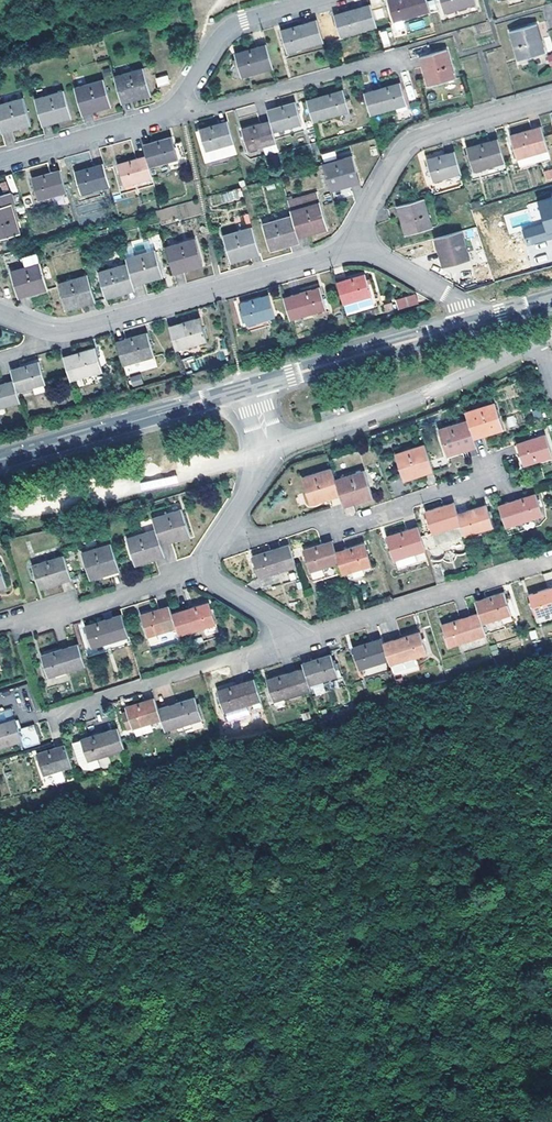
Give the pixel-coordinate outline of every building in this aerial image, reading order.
[(432,11),(429,0),(390,0),(389,0),(396,22),(432,11)] [(478,4),(477,0),(444,0),(447,13),(478,4)] [(378,26),(372,5),(336,15),(342,37),(378,26)] [(288,52),(324,42),(318,20),(282,31),(288,52)] [(513,35),(522,63),(547,55),(539,28),(513,35)] [(379,32),(384,48),(391,46),(386,30),(379,32)] [(274,68),(267,45),(236,54),(243,77),(274,68)] [(423,59),(432,87),(459,79),(450,51),(423,59)] [(117,75),(123,97),(139,92),(140,96),(153,92),(146,66),(117,75)] [(170,74),(158,78),(160,84),(171,81),(170,74)] [(106,78),(76,87),(82,108),(98,104),(100,108),(113,104),(106,78)] [(367,93),(373,114),(409,103),(403,83),(367,93)] [(37,98),(43,120),(59,115),(60,119),(73,115),(66,89),(37,98)] [(123,97),(124,101),(140,96),(139,92),(123,97)] [(309,100),(315,122),(343,113),(337,92),(309,100)] [(0,104),(0,118),(2,127),(19,122),(21,126),(33,123),(26,97),(0,104)] [(271,120),(274,131),(303,123),(297,102),(269,111),(271,120)] [(98,104),(82,108),(84,113),(100,108),(98,104)] [(43,120),(44,124),(60,119),(59,115),(43,120)] [(249,150),(277,142),(274,131),(271,120),(243,129),(249,150)] [(208,151),(236,143),(230,121),(202,129),(208,151)] [(19,122),(2,127),(4,131),(21,126),(19,122)] [(551,154),(545,131),(514,140),(520,163),(551,154)] [(173,138),(145,146),(148,157),(151,167),(179,159),(173,138)] [(477,177),(507,168),(501,145),(470,154),(477,177)] [(435,184),(463,176),(457,154),(429,163),(435,184)] [(151,167),(148,157),(119,165),(126,187),(154,179),(151,167)] [(326,166),(333,192),(346,188),(345,183),(360,178),(355,157),(326,166)] [(83,194),(111,186),(105,165),(77,173),(83,194)] [(543,172),(547,180),(551,178),(551,171),(551,168),(543,172)] [(68,192),(62,170),(34,179),(40,200),(68,192)] [(362,183),(360,178),(345,183),(346,188),(362,183)] [(221,194),(225,203),(243,197),(240,188),(221,194)] [(21,233),(13,205),(16,204),(13,193),(0,198),(0,240),(21,233)] [(527,245),(551,238),(551,196),(527,204),(533,225),(522,228),(527,245)] [(293,215),(298,232),(313,227),(315,232),(327,228),(321,202),(292,211),(293,215)] [(425,203),(405,209),(409,225),(404,226),(407,240),(433,232),(425,203)] [(405,209),(399,211),(404,226),(409,225),(405,209)] [(283,242),(299,237),(298,232),(293,215),(264,223),(271,250),(284,246),(283,242)] [(258,249),(252,227),(223,235),(231,261),(244,257),(243,253),(258,249)] [(298,232),(299,237),(315,232),(313,227),(298,232)] [(472,262),(464,233),(436,241),(440,254),(446,252),(451,268),(472,262)] [(284,246),(300,241),(299,237),(283,242),(284,246)] [(167,247),(173,269),(188,264),(189,268),(203,264),(195,238),(167,247)] [(259,253),(258,249),(243,253),(244,257),(259,253)] [(127,263),(133,284),(162,276),(155,250),(126,258),(127,263)] [(445,270),(451,268),(446,252),(440,254),(445,270)] [(19,298),(48,290),(41,263),(12,271),(19,298)] [(118,290),(133,284),(127,263),(98,271),(106,298),(119,294),(118,290)] [(173,269),(174,273),(189,268),(188,264),(173,269)] [(94,296),(87,274),(59,282),(66,308),(80,305),(79,301),(94,296)] [(365,275),(337,283),(344,305),(372,296),(365,275)] [(119,294),(135,289),(133,284),(118,290),(119,294)] [(284,298),(290,320),(326,309),(319,288),(284,298)] [(398,310),(419,303),(415,293),(395,300),(398,310)] [(240,304),(246,324),(275,315),(269,295),(240,304)] [(95,300),(94,296),(79,301),(80,305),(95,300)] [(200,318),(169,327),(175,350),(206,341),(200,318)] [(117,343),(124,366),(125,372),(133,370),(134,370),(132,363),(155,356),(148,333),(117,343)] [(96,349),(65,358),(72,381),(103,372),(96,349)] [(14,381),(18,392),(46,383),(40,362),(12,370),(14,381)] [(132,386),(143,384),(140,374),(130,377),(132,386)] [(21,402),(18,392),(14,381),(0,385),(0,408),(21,402)] [(495,400),(466,410),(468,419),(473,432),(489,426),(491,431),(503,426),(495,400)] [(473,432),(468,419),(439,429),(449,456),(463,451),(461,447),(476,441),(475,436),(473,432)] [(489,426),(473,432),(475,436),(491,431),(489,426)] [(519,441),(526,462),(551,453),(551,445),(547,431),(519,441)] [(478,446),(476,441),(461,447),(463,451),(478,446)] [(407,480),(436,470),(427,444),(398,454),(407,480)] [(325,493),(341,488),(337,477),(333,466),(304,475),(313,502),(326,497),(325,493)] [(345,500),(359,495),(361,499),(375,494),(366,468),(337,477),(341,488),(343,492),(345,500)] [(326,497),(343,492),(341,488),(325,493),(326,497)] [(502,504),(509,525),(546,513),(539,492),(502,504)] [(359,495),(345,500),(346,504),(361,499),(359,495)] [(460,513),(457,506),(456,503),(427,512),(435,535),(463,525),(460,513)] [(180,505),(151,513),(154,524),(158,536),(173,531),(175,536),(188,531),(180,505)] [(488,505),(460,513),(463,525),(467,535),(495,526),(488,505)] [(158,536),(154,524),(125,534),(133,560),(147,556),(146,552),(161,547),(160,540),(158,536)] [(467,535),(463,525),(435,535),(438,544),(467,535)] [(429,549),(420,526),(389,536),(397,560),(429,549)] [(173,531),(158,536),(160,540),(175,536),(173,531)] [(116,562),(109,539),(79,549),(88,575),(101,571),(100,567),(116,562)] [(338,551),(334,539),(324,543),(305,548),(312,570),(341,561),(338,551)] [(344,549),(338,551),(341,561),(344,572),(373,563),(366,541),(344,549)] [(261,576),(298,564),(291,543),(254,555),(261,576)] [(162,550),(161,547),(146,552),(147,556),(162,550)] [(70,574),(62,551),(31,561),(38,584),(70,574)] [(117,566),(116,562),(100,567),(101,571),(117,566)] [(312,580),(324,575),(322,569),(310,574),(312,580)] [(530,595),(537,617),(551,612),(551,588),(530,595)] [(506,591),(477,600),(481,612),(485,623),(513,613),(506,591)] [(208,601),(171,613),(176,626),(178,634),(215,622),(208,601)] [(171,613),(168,605),(140,614),(147,636),(176,626),(171,613)] [(485,623),(481,612),(444,623),(451,645),(488,633),(485,623)] [(92,647),(129,635),(122,613),(85,625),(92,647)] [(421,630),(385,642),(389,659),(394,673),(419,665),(417,656),(428,652),(421,630)] [(385,642),(383,638),(354,648),(361,668),(389,659),(385,642)] [(85,664),(78,643),(41,655),(48,676),(85,664)] [(333,653),(304,662),(306,667),(311,684),(340,675),(333,653)] [(311,684),(306,667),(269,680),(276,701),(313,689),(311,684)] [(226,712),(263,699),(256,678),(218,691),(226,712)] [(197,696),(160,709),(163,718),(167,730),(204,717),(197,696)] [(160,709),(156,698),(128,707),(130,714),(125,715),(128,727),(134,725),(135,729),(136,728),(153,722),(163,718),(160,709)] [(22,738),(25,748),(41,742),(34,722),(18,727),(15,717),(14,717),(11,707),(0,710),(0,746),(22,738)] [(153,722),(136,728),(140,739),(157,732),(153,722)] [(89,762),(127,750),(119,728),(82,740),(89,762)] [(89,762),(82,740),(74,743),(81,764),(85,769),(92,770),(101,767),(99,759),(89,762)] [(73,766),(66,743),(38,753),(45,775),(55,772),(58,782),(67,779),(63,769),(73,766)]
